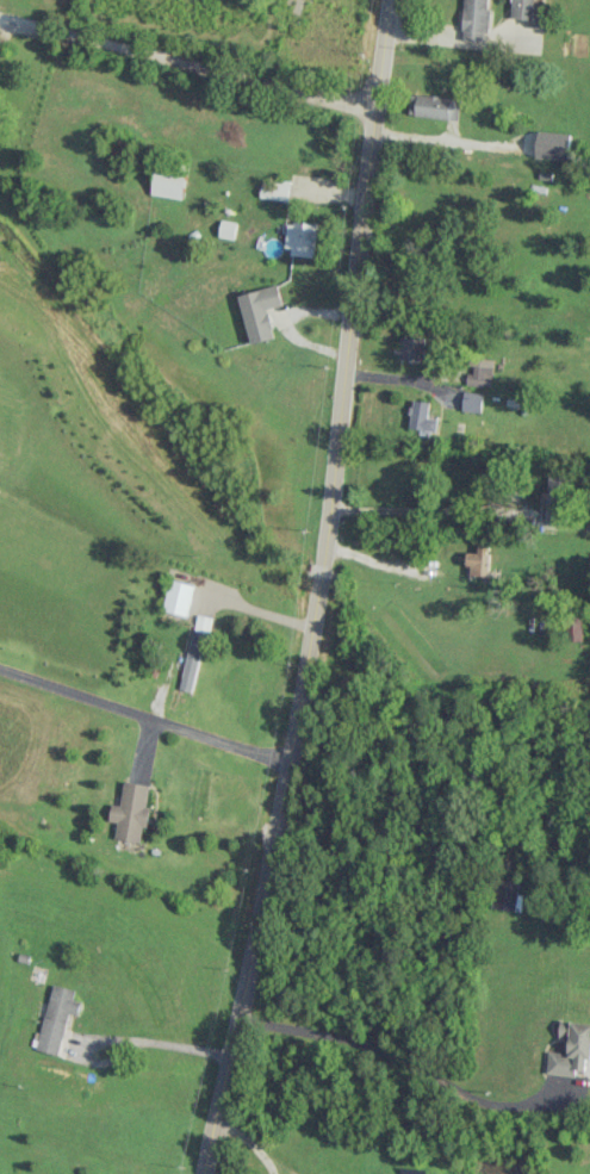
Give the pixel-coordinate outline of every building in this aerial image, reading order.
[(488,36),(490,0),(463,0),(462,35),(488,36)] [(510,18),(529,19),(528,28),(541,28),(542,8),(535,8),(535,0),(511,0),(510,18)] [(460,99),(411,92),(408,114),(457,121),(460,99)] [(570,135),(537,131),(534,156),(566,160),(570,135)] [(184,199),(188,175),(156,170),(152,194),(184,199)] [(272,187),(262,186),(260,197),(289,200),(291,181),(273,179),(272,187)] [(219,236),(235,239),(237,223),(222,221),(219,236)] [(319,224),(290,221),(286,254),(315,258),(319,224)] [(239,295),(251,344),(275,338),(268,309),(283,305),(278,285),(239,295)] [(426,361),(426,337),(399,336),(398,360),(426,361)] [(490,387),(491,360),(469,359),(468,386),(490,387)] [(461,411),(480,413),(482,394),(463,392),(461,411)] [(409,428),(436,431),(437,419),(428,418),(429,402),(413,400),(409,428)] [(561,521),(563,474),(547,473),(545,520),(561,521)] [(487,576),(488,544),(477,544),(476,553),(466,552),(465,576),(487,576)] [(185,616),(193,585),(170,579),(162,610),(185,616)] [(178,689),(191,692),(208,618),(195,615),(178,689)] [(151,785),(123,781),(119,805),(110,804),(107,821),(115,822),(113,838),(140,842),(142,826),(144,827),(151,785)] [(517,912),(522,883),(496,878),(491,908),(517,912)] [(57,1055),(68,1014),(77,1016),(81,1001),(72,999),(75,990),(52,984),(35,1049),(57,1055)] [(575,1076),(575,1070),(588,1072),(589,1053),(589,1023),(559,1020),(557,1039),(564,1040),(563,1053),(547,1051),(545,1073),(575,1076)]
